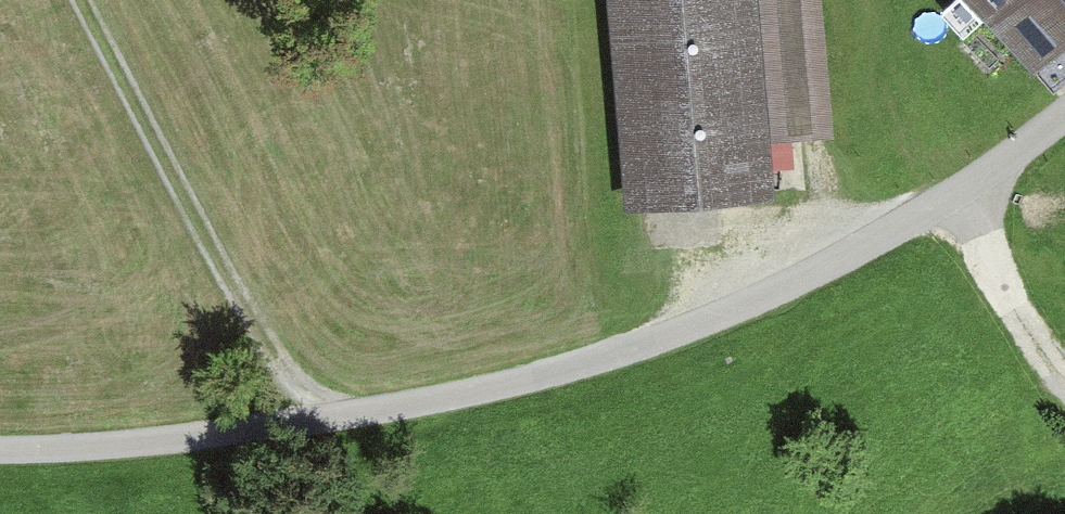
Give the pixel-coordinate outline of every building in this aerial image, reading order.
[(845,143),(834,0),(616,0),(634,222),(788,210),(783,148),(845,143)] [(1064,48),(1064,0),(960,0),(1032,79),(1064,48)]
